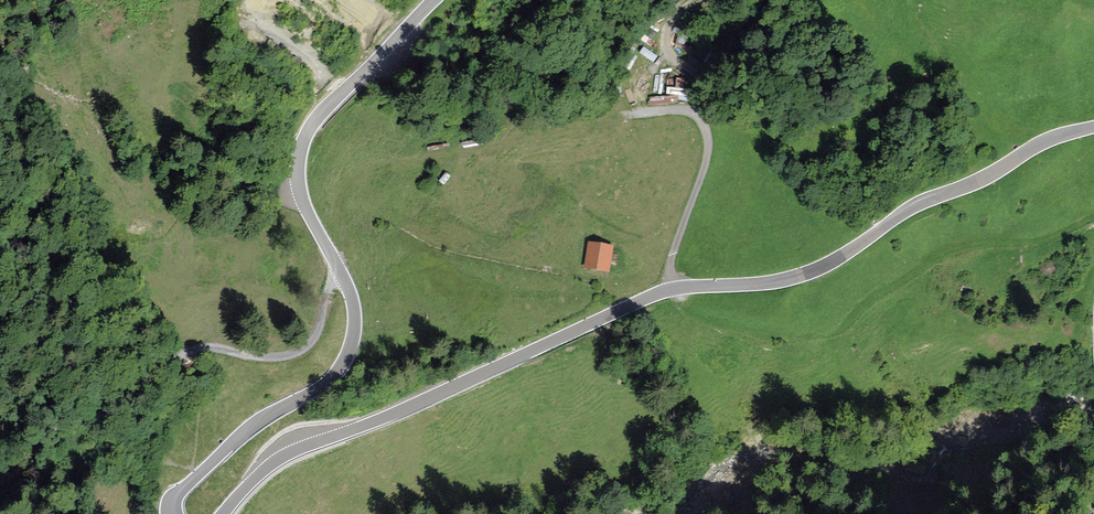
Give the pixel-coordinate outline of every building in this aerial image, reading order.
[(611,248),(589,244),(585,269),(608,273),(611,248)]
